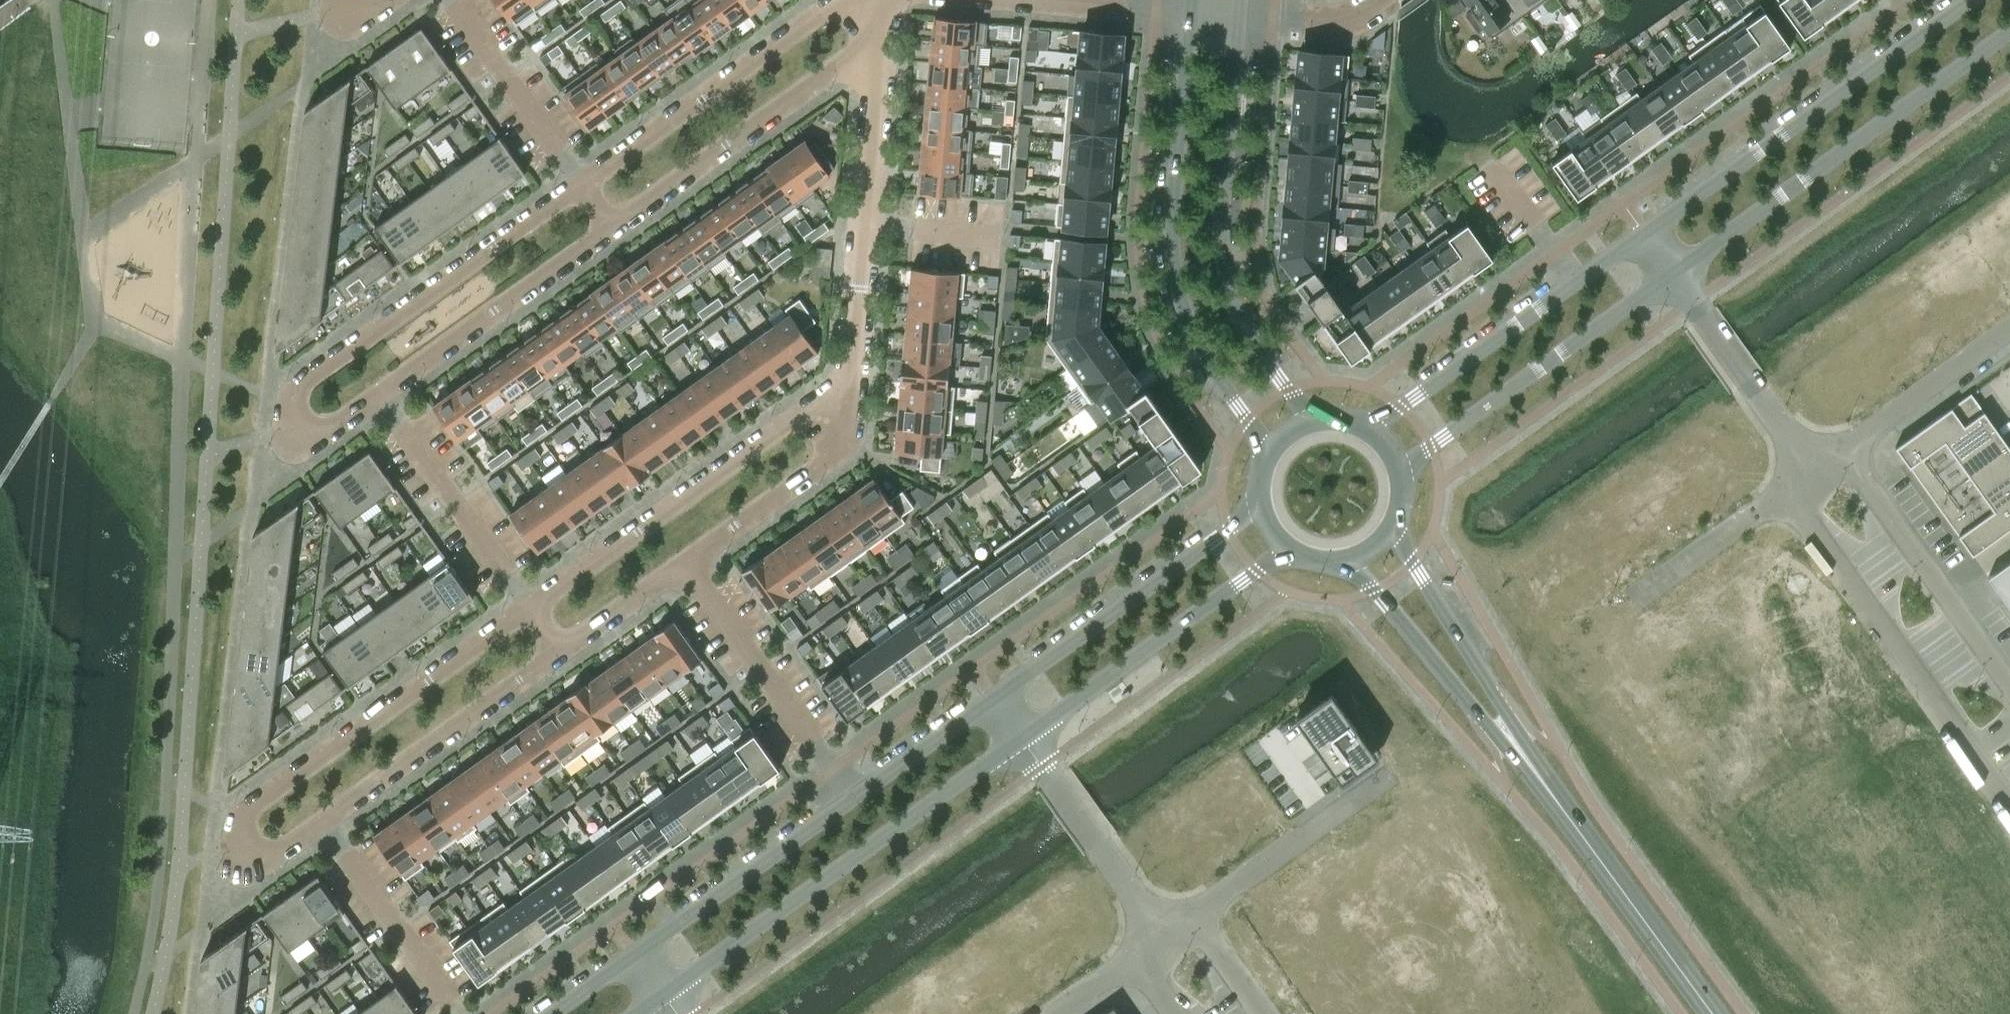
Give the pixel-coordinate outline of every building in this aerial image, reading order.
[(529,0),(498,0),(516,25),(537,10),(529,0)] [(537,10),(551,0),(529,0),(537,10)] [(605,2),(604,0),(593,0),(590,2),(595,9),(605,2)] [(626,7),(621,0),(620,0),(611,7),(616,14),(626,7)] [(686,0),(678,0),(666,9),(696,52),(714,39),(686,0)] [(712,0),(686,0),(714,39),(731,27),(712,0)] [(739,0),(712,0),(731,27),(749,14),(739,0)] [(766,0),(739,0),(749,14),(767,1),(766,0)] [(1512,0),(1465,0),(1472,10),(1466,15),(1478,31),(1484,27),(1492,37),(1523,15),(1512,0)] [(1523,15),(1543,0),(1512,0),(1523,15)] [(1737,0),(1736,0),(1727,6),(1732,14),(1742,7),(1737,0)] [(1804,36),(1822,23),(1821,22),(1805,0),(1777,0),(1804,36)] [(1833,0),(1805,0),(1821,22),(1839,9),(1833,0)] [(1839,9),(1852,0),(1833,0),(1839,9)] [(585,17),(595,9),(590,2),(579,9),(585,17)] [(1760,4),(1741,17),(1745,24),(1770,58),(1771,60),(1790,46),(1789,44),(1760,4)] [(605,21),(616,14),(611,7),(600,14),(605,21)] [(696,52),(666,9),(664,10),(670,18),(654,30),(678,63),(694,51),(695,52),(696,52)] [(1575,18),(1571,11),(1564,16),(1569,22),(1575,18)] [(1702,24),(1696,16),(1687,23),(1692,31),(1702,24)] [(934,31),(933,40),(953,42),(984,45),(986,22),(976,21),(935,17),(934,31)] [(1580,24),(1575,18),(1569,22),(1574,29),(1580,24)] [(556,37),(566,30),(561,23),(551,30),(556,37)] [(581,39),(591,32),(586,24),(575,32),(581,39)] [(1020,39),(1021,25),(1013,24),(1012,38),(1020,39)] [(1707,32),(1702,24),(1692,31),(1698,39),(1707,32)] [(1745,24),(1729,35),(1754,70),(1770,58),(1745,24)] [(1038,40),(1039,27),(1029,26),(1027,39),(1038,40)] [(451,68),(422,28),(403,41),(432,82),(451,68)] [(1725,28),(1706,42),(1736,83),(1754,70),(1729,35),(1725,28)] [(545,44),(556,37),(551,30),(540,37),(545,44)] [(678,63),(654,30),(637,42),(634,37),(633,38),(660,76),(678,63)] [(1383,49),(1385,30),(1372,39),(1371,48),(1383,49)] [(1121,57),(1123,34),(1081,31),(1079,53),(1121,57)] [(570,46),(581,39),(575,32),(565,39),(570,46)] [(1542,42),(1537,35),(1531,40),(1536,46),(1542,42)] [(660,76),(633,38),(616,50),(643,88),(660,76)] [(933,40),(931,62),(977,66),(977,65),(979,45),(984,46),(984,45),(953,42),(933,40)] [(432,82),(403,41),(386,54),(415,94),(432,82)] [(1547,48),(1542,42),(1536,46),(1540,53),(1547,48)] [(1666,50),(1660,42),(1651,49),(1656,57),(1666,50)] [(1706,42),(1688,55),(1692,61),(1717,96),(1736,83),(1706,42)] [(553,59),(563,51),(558,44),(547,52),(553,59)] [(1036,62),(1037,49),(1026,48),(1025,61),(1036,62)] [(643,88),(616,50),(615,51),(618,55),(602,66),(599,62),(598,63),(626,102),(627,101),(626,100),(643,88)] [(1298,61),(1297,74),(1347,79),(1349,55),(1347,55),(1299,50),(1298,61)] [(1672,57),(1666,50),(1656,57),(1662,64),(1672,57)] [(1119,78),(1121,57),(1079,53),(1077,75),(1119,78)] [(415,94),(386,54),(367,67),(396,107),(415,94)] [(1017,69),(1019,57),(1010,56),(1009,68),(1017,69)] [(1692,61),(1677,73),(1701,107),(1717,96),(1692,61)] [(931,62),(929,83),(980,88),(982,66),(977,66),(931,62)] [(626,102),(598,63),(580,75),(608,115),(626,102)] [(1630,75),(1625,67),(1615,74),(1621,82),(1630,75)] [(1016,82),(1017,69),(1009,68),(1008,81),(1016,82)] [(302,138),(329,119),(347,106),(347,108),(374,89),(361,71),(306,111),(306,109),(305,110),(305,113),(306,112),(317,127),(303,138),(302,138)] [(1677,73),(1658,86),(1682,121),(1683,122),(1702,109),(1701,107),(1677,73)] [(1297,74),(1295,95),(1345,99),(1347,79),(1297,74)] [(608,115),(580,75),(562,89),(590,128),(608,115)] [(1117,100),(1119,78),(1077,75),(1075,96),(1117,100)] [(1636,83),(1630,75),(1621,82),(1626,90),(1636,83)] [(1033,92),(1034,80),(1023,79),(1022,91),(1033,92)] [(929,83),(927,105),(967,108),(978,109),(980,88),(929,83)] [(1652,91),(1641,98),(1666,133),(1682,121),(1658,86),(1652,91)] [(470,98),(465,91),(456,97),(462,104),(470,98)] [(1032,105),(1033,92),(1022,91),(1021,104),(1032,105)] [(1595,100),(1590,92),(1580,99),(1586,107),(1595,100)] [(1636,92),(1618,105),(1648,146),(1666,133),(1641,98),(1636,92)] [(1365,107),(1366,95),(1356,94),(1355,106),(1365,107)] [(1116,121),(1117,100),(1075,96),(1067,95),(1065,117),(1116,121)] [(1295,95),(1293,116),(1335,120),(1343,121),(1345,99),(1295,95)] [(1374,108),(1375,96),(1366,95),(1365,107),(1374,108)] [(462,104),(456,97),(447,103),(453,111),(462,104)] [(1014,112),(1015,100),(1006,99),(1005,111),(1014,112)] [(1601,108),(1595,100),(1586,107),(1591,115),(1601,108)] [(469,119),(480,112),(475,104),(464,112),(469,119)] [(927,105),(925,126),(972,130),(972,129),(965,129),(967,108),(927,105)] [(1618,105),(1600,118),(1629,159),(1630,158),(1647,146),(1648,146),(1618,105)] [(344,133),(347,108),(347,106),(329,119),(302,138),(302,139),(303,138),(306,142),(314,154),(299,164),(299,165),(344,133)] [(1012,125),(1014,112),(1005,111),(1004,124),(1012,125)] [(436,123),(430,115),(421,122),(426,130),(436,123)] [(1293,116),(1291,138),(1333,141),(1335,120),(1293,116)] [(1114,143),(1116,121),(1065,117),(1063,138),(1114,143)] [(1560,125),(1555,117),(1545,125),(1551,132),(1560,125)] [(1600,118),(1583,130),(1587,136),(1612,171),(1629,159),(1600,118)] [(445,137),(456,129),(450,121),(440,129),(445,137)] [(426,130),(421,122),(411,129),(417,136),(426,130)] [(1029,135),(1030,123),(1019,122),(1018,134),(1029,135)] [(1566,133),(1560,125),(1551,132),(1556,140),(1566,133)] [(925,126),(923,147),(969,152),(972,130),(925,126)] [(434,144),(445,137),(440,129),(429,137),(434,144)] [(296,191),(341,159),(344,133),(299,165),(300,165),(302,169),(310,180),(296,190),(296,191)] [(400,148),(411,141),(406,133),(395,141),(400,148)] [(1028,148),(1029,135),(1018,134),(1017,147),(1028,148)] [(1587,136),(1571,148),(1595,183),(1612,171),(1587,136)] [(525,173),(500,137),(481,150),(507,186),(525,173)] [(1361,150),(1362,138),(1352,137),(1351,149),(1361,150)] [(371,138),(358,147),(368,158),(371,138)] [(1112,165),(1114,143),(1063,138),(1061,160),(1112,165)] [(1291,138),(1289,159),(1331,162),(1333,141),(1291,138)] [(1370,151),(1371,139),(1362,138),(1361,150),(1370,151)] [(835,167),(816,141),(809,146),(805,140),(786,153),(814,192),(815,191),(812,187),(829,175),(828,172),(835,167)] [(389,156),(400,148),(395,141),(384,148),(389,156)] [(1010,155),(1011,143),(1002,142),(1001,154),(1010,155)] [(410,162),(420,154),(415,146),(404,154),(410,162)] [(923,147),(921,169),(973,173),(973,172),(967,172),(969,152),(923,147)] [(1571,148),(1551,162),(1576,197),(1577,198),(1596,185),(1595,183),(1571,148)] [(507,186),(481,150),(464,163),(489,199),(507,186)] [(814,192),(786,153),(769,165),(796,205),(814,192)] [(399,169),(410,162),(404,154),(394,162),(399,169)] [(1009,168),(1010,155),(1001,154),(1000,167),(1009,168)] [(293,217),(338,185),(341,159),(296,191),(296,192),(296,191),(307,206),(293,217)] [(1289,159),(1287,180),(1330,183),(1331,162),(1289,159)] [(1110,187),(1112,165),(1061,160),(1059,182),(1067,183),(1110,187)] [(489,199),(464,163),(446,175),(472,211),(489,199)] [(796,205),(769,165),(768,166),(768,167),(752,179),(782,221),(780,217),(796,205)] [(1025,178),(1026,166),(1016,165),(1014,177),(1025,178)] [(921,169),(919,191),(960,195),(970,196),(973,173),(921,169)] [(472,211),(446,175),(429,188),(454,224),(472,211)] [(1024,191),(1025,178),(1014,177),(1013,190),(1024,191)] [(782,221),(752,179),(734,192),(764,234),(782,221)] [(1287,180),(1285,202),(1328,205),(1330,183),(1287,180)] [(1357,193),(1358,181),(1348,180),(1347,192),(1357,193)] [(1366,194),(1367,187),(1368,182),(1358,181),(1357,193),(1366,194)] [(1108,208),(1110,187),(1067,183),(1065,204),(1108,208)] [(290,244),(335,212),(338,185),(293,217),(293,218),(296,222),(304,233),(290,243),(290,244)] [(1006,198),(1007,185),(998,185),(997,198),(1006,198)] [(454,224),(429,188),(411,201),(437,236),(454,224)] [(364,192),(346,205),(351,211),(363,202),(364,192)] [(764,234),(734,192),(716,204),(741,238),(757,226),(763,234),(764,234)] [(437,236),(411,201),(393,213),(419,249),(437,236)] [(1284,211),(1283,224),(1326,227),(1328,205),(1285,202),(1284,211)] [(1106,230),(1108,208),(1065,204),(1058,203),(1055,226),(1106,230)] [(741,238),(716,204),(699,217),(726,255),(727,254),(724,250),(741,238)] [(1439,212),(1434,204),(1424,211),(1430,219),(1439,212)] [(1021,223),(1022,209),(1012,208),(1011,222),(1021,223)] [(286,270),(331,238),(335,212),(290,244),(301,259),(286,269),(286,270)] [(1445,220),(1439,212),(1430,219),(1435,226),(1445,220)] [(419,249),(393,213),(375,226),(400,262),(419,249)] [(726,255),(699,217),(681,229),(709,267),(726,255)] [(819,236),(829,229),(824,222),(814,229),(819,236)] [(1468,222),(1450,235),(1474,270),(1473,270),(1474,272),(1493,258),(1492,257),(1468,222)] [(1353,236),(1354,224),(1345,223),(1343,235),(1353,236)] [(1282,233),(1281,245),(1324,249),(1326,227),(1283,224),(1283,228),(1282,233)] [(1363,237),(1364,225),(1354,224),(1353,236),(1363,237)] [(1445,228),(1426,242),(1431,249),(1456,283),(1456,282),(1473,270),(1474,270),(1450,235),(1445,228)] [(709,267),(681,229),(665,241),(664,240),(663,241),(691,280),(709,267)] [(809,243),(819,236),(814,229),(803,236),(809,243)] [(1404,237),(1399,229),(1389,236),(1395,243),(1404,237)] [(1019,248),(1020,234),(1010,233),(1008,247),(1019,248)] [(1410,244),(1404,237),(1395,243),(1400,251),(1410,244)] [(283,297),(328,264),(331,238),(286,270),(286,271),(287,270),(298,286),(283,296),(283,297)] [(1054,238),(1052,260),(1053,260),(1103,265),(1105,242),(1054,238)] [(691,280),(663,241),(646,253),(673,292),(691,280)] [(1281,254),(1280,257),(1297,280),(1316,270),(1323,265),(1322,264),(1323,260),(1324,249),(1281,245),(1281,250),(1281,254)] [(371,247),(362,253),(367,260),(375,253),(371,247)] [(784,261),(794,254),(789,247),(779,254),(784,261)] [(830,277),(833,248),(817,247),(814,276),(830,277)] [(308,328),(395,266),(382,249),(375,253),(367,260),(325,289),(325,291),(296,311),(308,328)] [(1431,249),(1413,261),(1438,295),(1456,283),(1431,249)] [(1346,251),(1345,261),(1358,252),(1346,251)] [(673,292),(646,253),(628,266),(656,305),(673,292)] [(773,268),(784,261),(779,254),(768,261),(773,268)] [(1370,263),(1364,255),(1354,262),(1360,270),(1370,263)] [(1052,260),(1050,282),(1100,286),(1101,286),(1103,265),(1053,260),(1052,260)] [(1413,261),(1396,274),(1420,308),(1438,295),(1413,261)] [(1375,271),(1370,263),(1360,270),(1365,278),(1375,271)] [(325,291),(325,289),(328,264),(283,297),(284,297),(294,312),(280,322),(280,323),(296,311),(325,291)] [(656,305),(628,266),(610,279),(638,318),(656,305)] [(1016,279),(1017,266),(1007,266),(1005,277),(1016,279)] [(911,268),(909,291),(956,296),(964,296),(966,273),(911,267),(911,268)] [(1297,280),(1295,282),(1323,321),(1342,307),(1331,291),(1325,283),(1316,270),(1297,280)] [(1342,271),(1332,278),(1338,286),(1347,279),(1342,271)] [(749,286),(759,279),(754,272),(743,279),(749,286)] [(998,289),(999,275),(988,274),(987,288),(998,289)] [(1396,274),(1378,286),(1403,320),(1420,308),(1396,274)] [(1015,291),(1016,279),(1005,277),(1004,290),(1015,291)] [(1332,278),(1325,283),(1331,291),(1338,286),(1332,278)] [(638,318),(610,279),(593,291),(620,330),(638,318)] [(738,294),(749,286),(743,279),(733,286),(738,294)] [(1050,282),(1049,302),(1099,304),(1101,286),(1100,286),(1050,282)] [(1378,286),(1361,299),(1385,333),(1403,320),(1378,286)] [(764,296),(758,287),(748,294),(754,303),(764,296)] [(620,330),(593,291),(592,292),(592,293),(576,305),(591,326),(603,343),(604,342),(600,338),(616,327),(619,331),(620,330)] [(909,291),(909,292),(914,293),(912,314),(954,318),(956,296),(909,291)] [(754,303),(748,294),(738,301),(744,310),(754,303)] [(713,311),(724,304),(719,297),(708,304),(713,311)] [(791,313),(771,327),(795,362),(798,366),(819,352),(803,330),(816,321),(800,298),(787,307),(791,313)] [(1013,312),(1014,300),(1003,299),(1002,311),(1013,312)] [(1361,299),(1345,310),(1368,345),(1385,333),(1361,299)] [(1049,302),(1045,339),(1097,325),(1099,304),(1049,302)] [(703,319),(713,311),(708,304),(698,311),(703,319)] [(603,343),(591,326),(576,305),(558,317),(585,355),(603,343)] [(1342,307),(1323,321),(1342,348),(1350,358),(1352,360),(1369,347),(1368,345),(1345,310),(1342,307)] [(996,322),(996,310),(985,309),(984,321),(996,322)] [(277,351),(308,328),(296,311),(280,323),(280,324),(280,323),(291,338),(276,349),(276,352),(277,351)] [(727,322),(721,313),(711,320),(717,329),(727,322)] [(912,314),(910,337),(952,341),(954,318),(912,314)] [(585,355),(558,317),(540,330),(570,372),(571,371),(565,363),(581,352),(584,356),(585,355)] [(717,329),(711,320),(701,328),(707,336),(717,329)] [(994,334),(996,322),(984,321),(983,333),(994,334)] [(678,336),(688,329),(683,322),(673,329),(678,336)] [(1004,342),(1028,336),(1029,325),(1006,323),(1004,342)] [(1097,325),(1045,339),(1067,370),(1109,342),(1097,325)] [(771,327),(753,340),(778,374),(795,362),(771,327)] [(668,344),(678,336),(673,329),(663,337),(668,344)] [(570,372),(540,330),(523,343),(553,385),(570,372)] [(902,358),(902,359),(950,364),(960,365),(962,342),(952,341),(910,337),(908,359),(902,358)] [(690,348),(684,340),(674,347),(680,355),(690,348)] [(753,340),(735,353),(759,388),(778,374),(753,340)] [(1109,342),(1067,370),(1078,385),(1119,355),(1109,342)] [(553,385),(523,343),(505,355),(535,397),(553,385)] [(680,355),(674,347),(664,354),(670,363),(680,355)] [(653,358),(652,355),(646,348),(637,355),(643,362),(644,364),(653,358)] [(735,353),(716,367),(741,401),(759,388),(735,353)] [(991,367),(992,355),(981,354),(980,366),(991,367)] [(535,397),(505,355),(488,368),(515,406),(516,405),(513,401),(528,390),(534,398),(535,397)] [(643,362),(637,355),(627,362),(632,369),(643,362)] [(1119,355),(1078,385),(1090,402),(1131,373),(1119,355)] [(662,369),(656,360),(655,359),(645,367),(652,376),(662,369)] [(902,359),(900,382),(948,386),(950,364),(902,359)] [(990,379),(991,367),(980,366),(979,378),(990,379)] [(716,367),(698,380),(722,414),(741,401),(716,367)] [(515,406),(488,368),(471,379),(470,378),(469,379),(497,418),(514,406),(515,406)] [(608,387),(618,380),(613,372),(602,380),(608,387)] [(1090,402),(1085,405),(1099,425),(1111,416),(1128,404),(1147,390),(1146,389),(1144,390),(1131,373),(1090,402)] [(497,418),(469,379),(452,392),(483,435),(483,434),(480,430),(497,418)] [(597,394),(608,387),(602,380),(592,387),(597,394)] [(634,389),(628,380),(618,387),(624,396),(634,389)] [(698,380),(679,393),(704,428),(722,414),(698,380)] [(900,382),(900,383),(905,384),(904,405),(954,410),(956,387),(948,386),(900,382)] [(1147,390),(1128,404),(1154,441),(1173,427),(1147,390)] [(483,435),(452,392),(433,405),(464,448),(483,435)] [(679,393),(660,407),(685,441),(704,428),(679,393)] [(1970,393),(1895,447),(1906,462),(1908,466),(1984,412),(1978,403),(1971,393),(1970,393)] [(615,402),(609,394),(600,401),(606,409),(615,402)] [(572,412),(583,405),(578,397),(567,405),(572,412)] [(987,412),(988,400),(977,399),(976,412),(987,412)] [(1003,412),(1004,400),(994,399),(992,411),(1003,412)] [(606,409),(600,401),(589,408),(596,416),(606,409)] [(562,419),(572,412),(567,405),(557,412),(562,419)] [(896,426),(896,427),(944,432),(952,433),(954,410),(904,405),(902,427),(896,426)] [(660,407),(642,420),(666,454),(685,441),(660,407)] [(1002,425),(1003,412),(992,411),(992,424),(1002,425)] [(986,425),(987,412),(976,412),(975,424),(986,425)] [(1984,412),(1908,466),(1921,483),(1997,429),(1995,427),(1984,412)] [(578,429),(572,420),(562,427),(568,436),(578,429)] [(642,420),(623,433),(648,467),(666,454),(642,420)] [(537,437),(548,430),(542,422),(532,430),(537,437)] [(1136,432),(1128,423),(1120,429),(1127,439),(1136,432)] [(1112,434),(1106,426),(1096,433),(1102,441),(1112,434)] [(568,436),(562,427),(552,434),(558,443),(568,436)] [(896,427),(894,451),(921,454),(920,469),(940,470),(944,432),(896,427)] [(1173,427),(1154,441),(1157,445),(1181,479),(1183,481),(1202,467),(1193,455),(1173,427)] [(1997,429),(1921,483),(1933,501),(2009,446),(1997,429)] [(527,444),(537,437),(532,430),(522,437),(527,444)] [(623,433),(604,447),(628,481),(631,486),(651,471),(648,467),(623,433)] [(1102,441),(1096,433),(1086,440),(1092,448),(1102,441)] [(1157,445),(1141,456),(1164,491),(1181,479),(1157,445)] [(541,455),(535,446),(525,454),(531,462),(541,455)] [(983,460),(984,447),(973,446),(972,458),(983,460)] [(1933,501),(1946,518),(2009,472),(2009,448),(2009,446),(1933,501)] [(604,447),(586,460),(610,494),(628,481),(604,447)] [(502,462),(512,455),(507,448),(497,455),(502,462)] [(1135,450),(1117,463),(1122,469),(1147,503),(1164,491),(1141,456),(1136,449),(1135,450)] [(370,451),(352,465),(381,505),(399,492),(370,451)] [(1077,459),(1071,451),(1061,457),(1067,466),(1077,459)] [(1006,463),(999,453),(991,459),(998,469),(1006,463)] [(531,462),(525,454),(515,461),(521,469),(531,462)] [(492,470),(502,462),(497,455),(487,462),(492,470)] [(1067,466),(1061,457),(1051,465),(1057,473),(1067,466)] [(586,460),(567,473),(591,507),(610,494),(586,460)] [(1014,473),(1006,463),(998,469),(1005,479),(1014,473)] [(381,505),(352,465),(334,477),(363,518),(381,505)] [(1122,469),(1105,482),(1129,516),(1147,503),(1122,469)] [(1946,518),(1958,535),(2009,499),(2009,472),(1946,518)] [(505,482),(498,473),(487,481),(494,490),(505,482)] [(567,473),(549,487),(573,521),(591,507),(567,473)] [(988,484),(982,475),(972,482),(978,491),(988,484)] [(1042,484),(1036,476),(1026,483),(1032,491),(1042,484)] [(363,518),(334,477),(315,490),(344,531),(363,518)] [(874,477),(853,491),(856,496),(886,536),(906,521),(901,515),(914,506),(902,490),(889,499),(874,477)] [(978,491),(972,482),(962,489),(968,498),(978,491)] [(1105,482),(1087,494),(1112,529),(1129,516),(1105,482)] [(1032,491),(1026,483),(1016,490),(1022,498),(1032,491)] [(549,487),(531,500),(555,533),(573,521),(549,487)] [(1082,488),(1064,501),(1069,507),(1094,541),(1112,529),(1087,494),(1082,488)] [(310,495),(266,526),(271,534),(278,528),(285,537),(296,530),(296,531),(322,512),(310,495)] [(856,496),(839,508),(868,549),(886,536),(856,496)] [(1958,535),(1972,554),(2009,527),(2009,499),(1958,535)] [(531,500),(511,514),(538,552),(558,537),(555,533),(531,500)] [(952,509),(946,501),(936,507),(942,516),(952,509)] [(942,516),(936,507),(927,515),(932,523),(942,516)] [(1069,507),(1052,519),(1076,554),(1077,555),(1095,542),(1094,541),(1069,507)] [(839,508),(820,522),(849,562),(868,549),(839,508)] [(1047,513),(1031,525),(1059,566),(1076,554),(1052,519),(1047,513)] [(408,529),(419,522),(413,514),(403,522),(408,529)] [(820,522),(802,535),(831,575),(849,562),(820,522)] [(1031,525),(1012,538),(1041,579),(1059,566),(1031,525)] [(251,562),(285,537),(278,528),(271,534),(266,526),(254,534),(254,533),(253,536),(254,536),(265,551),(251,561),(251,562)] [(418,543),(428,535),(423,528),(412,535),(418,543)] [(293,556),(296,531),(296,530),(285,537),(251,562),(262,577),(248,588),(293,556)] [(384,547),(394,539),(389,532),(378,539),(384,547)] [(802,535),(783,548),(807,582),(812,589),(831,575),(802,535)] [(1012,538),(995,551),(999,557),(1024,591),(1041,579),(1012,538)] [(373,554),(384,547),(378,539),(368,547),(373,554)] [(939,549),(933,539),(922,547),(929,556),(939,549)] [(399,545),(388,553),(393,560),(404,553),(399,545)] [(915,555),(908,546),(898,553),(905,562),(915,555)] [(783,548),(765,561),(789,595),(807,582),(783,548)] [(383,568),(393,560),(388,553),(377,560),(383,568)] [(905,562),(898,553),(889,560),(895,569),(905,562)] [(244,615),(289,583),(293,556),(248,588),(248,589),(259,604),(244,614),(244,615)] [(762,556),(742,571),(770,610),(789,595),(765,561),(762,556)] [(354,557),(343,565),(349,572),(359,564),(354,557)] [(999,557),(981,570),(1005,604),(1024,591),(999,557)] [(1987,576),(2009,608),(2009,560),(1987,576)] [(447,562),(430,574),(455,610),(474,597),(448,561),(447,562)] [(918,572),(912,564),(902,571),(908,579),(918,572)] [(976,564),(959,576),(989,616),(1005,604),(981,570),(976,564)] [(338,580),(349,572),(343,565),(332,572),(338,580)] [(363,570),(353,578),(358,585),(369,578),(363,570)] [(908,579),(902,571),(892,578),(898,587),(908,579)] [(877,581),(871,573),(861,580),(867,589),(877,581)] [(430,574),(412,587),(438,622),(455,610),(430,574)] [(959,576),(941,589),(946,595),(970,630),(971,631),(989,618),(990,618),(989,616),(959,576)] [(347,593),(358,585),(353,578),(342,585),(347,593)] [(908,579),(898,587),(905,595),(915,588),(908,579)] [(867,589),(861,580),(851,587),(858,596),(867,589)] [(241,641),(286,609),(289,583),(244,615),(245,615),(256,630),(241,640),(241,641)] [(412,587),(394,599),(420,635),(438,622),(412,587)] [(883,598),(877,589),(867,596),(873,605),(883,598)] [(946,595),(928,608),(953,642),(970,630),(946,595)] [(873,605),(867,596),(857,603),(863,612),(873,605)] [(394,599),(377,612),(402,647),(420,635),(394,599)] [(840,608),(834,599),(824,606),(830,615),(840,608)] [(924,601),(906,613),(911,620),(936,654),(953,642),(928,608),(924,601)] [(830,615),(824,606),(814,613),(820,622),(830,615)] [(238,667),(283,635),(286,609),(241,641),(241,642),(242,641),(252,656),(238,667)] [(377,612),(359,624),(385,660),(402,647),(377,612)] [(848,623),(842,614),(832,621),(838,630),(848,623)] [(702,658),(674,619),(656,632),(684,671),(702,658)] [(911,620),(893,633),(918,667),(936,654),(911,620)] [(838,630),(832,621),(822,628),(828,637),(838,630)] [(331,623),(321,630),(328,640),(338,633),(331,623)] [(359,624),(342,637),(367,673),(385,660),(359,624)] [(804,634),(797,625),(786,633),(792,641),(804,634)] [(684,671),(656,632),(655,633),(658,637),(642,649),(666,683),(684,671)] [(328,640),(321,645),(324,649),(324,650),(323,650),(348,685),(349,686),(367,673),(342,637),(339,633),(338,633),(328,640)] [(893,633),(877,644),(900,679),(918,667),(893,633)] [(235,694),(280,662),(283,635),(238,667),(238,668),(249,683),(235,693),(235,694)] [(814,649),(807,639),(796,647),(804,656),(814,649)] [(877,644),(858,658),(882,692),(900,679),(877,644)] [(666,683),(642,649),(624,662),(649,696),(666,683)] [(858,658),(841,670),(866,704),(882,692),(858,658)] [(231,720),(277,688),(280,662),(235,694),(246,709),(232,720),(231,720)] [(649,696),(624,662),(607,674),(631,709),(649,696)] [(836,663),(818,677),(847,718),(848,719),(866,706),(867,705),(866,704),(841,670),(836,663)] [(330,672),(273,713),(273,714),(245,735),(257,752),(343,690),(330,672)] [(631,709),(607,674),(589,687),(586,682),(613,721),(631,709)] [(613,721),(586,682),(568,695),(596,734),(613,721)] [(725,690),(719,682),(709,689),(715,697),(725,690)] [(273,714),(273,713),(277,688),(231,720),(231,721),(232,721),(243,736),(228,746),(228,747),(245,735),(273,714)] [(1333,689),(1296,716),(1342,779),(1378,753),(1333,689)] [(735,703),(729,694),(719,702),(725,710),(735,703)] [(600,739),(596,734),(568,695),(567,696),(570,700),(554,712),(582,752),(600,739)] [(707,703),(701,695),(691,702),(697,710),(707,703)] [(726,710),(716,717),(732,738),(736,745),(762,780),(779,768),(780,767),(750,725),(743,730),(734,717),(732,718),(726,710)] [(582,752),(554,712),(536,725),(561,759),(565,764),(582,752)] [(682,722),(675,713),(665,719),(672,729),(682,722)] [(709,722),(703,714),(693,721),(699,729),(709,722)] [(672,729),(665,719),(656,726),(662,735),(672,729)] [(699,729),(693,721),(683,728),(689,736),(699,729)] [(561,759),(536,725),(518,737),(543,772),(561,759)] [(225,774),(257,752),(245,735),(228,747),(239,762),(225,773),(224,776),(225,775),(225,774)] [(543,772),(518,737),(501,750),(525,784),(543,772)] [(646,747),(640,738),(630,745),(637,754),(646,747)] [(674,747),(668,739),(658,746),(664,754),(674,747)] [(637,754),(630,745),(620,752),(627,760),(637,754)] [(736,745),(719,757),(743,791),(760,780),(761,781),(762,780),(736,745)] [(664,754),(658,746),(648,753),(654,761),(664,754)] [(529,790),(525,784),(501,750),(483,762),(508,797),(512,802),(529,790)] [(714,751),(697,764),(726,804),(743,791),(719,757),(714,751)] [(508,797),(483,762),(465,775),(490,809),(508,797)] [(611,772),(605,763),(595,770),(602,779),(611,772)] [(638,772),(638,771),(633,764),(623,771),(628,779),(638,772)] [(697,764),(679,776),(684,782),(708,817),(726,804),(697,764)] [(602,779),(595,770),(585,777),(592,786),(602,779)] [(628,779),(623,771),(613,778),(618,786),(628,779)] [(490,809),(465,775),(448,788),(472,822),(490,809)] [(684,782),(666,795),(692,830),(692,829),(708,817),(684,782)] [(602,795),(597,789),(596,787),(586,794),(592,802),(602,795)] [(477,828),(472,822),(448,788),(430,800),(455,835),(459,840),(477,828)] [(576,797),(574,795),(569,788),(559,795),(562,798),(566,804),(576,797)] [(592,802),(586,794),(576,801),(582,810),(592,802)] [(566,804),(562,798),(559,795),(550,802),(556,811),(566,804)] [(666,795),(649,807),(674,843),(692,830),(666,795)] [(455,835),(430,800),(413,813),(437,847),(455,835)] [(644,801),(627,814),(656,854),(672,842),(673,844),(674,843),(649,807),(644,801)] [(437,847),(413,813),(396,825),(393,820),(392,821),(420,859),(437,847)] [(541,822),(534,813),(524,820),(531,829),(541,822)] [(627,814),(609,826),(613,832),(638,867),(656,854),(627,814)] [(567,823),(561,815),(552,822),(558,830),(567,823)] [(531,829),(524,820),(514,827),(521,836),(531,829)] [(424,865),(420,859),(392,821),(374,834),(405,879),(424,865)] [(558,830),(552,822),(541,829),(548,837),(558,830)] [(613,832),(596,845),(620,879),(638,867),(613,832)] [(505,847),(499,838),(489,845),(496,854),(505,847)] [(532,848),(526,840),(516,847),(522,855),(532,848)] [(496,854),(489,845),(479,852),(486,861),(496,854)] [(596,845),(578,858),(602,892),(620,879),(596,845)] [(522,855),(516,847),(506,854),(512,862),(522,855)] [(573,852),(556,864),(586,906),(587,905),(586,904),(602,892),(578,858),(573,852)] [(470,873),(463,864),(454,870),(460,879),(470,873)] [(556,864),(538,877),(568,919),(586,906),(556,864)] [(497,874),(491,865),(481,872),(487,881),(497,874)] [(460,879),(454,870),(444,877),(451,886),(460,879)] [(487,881),(481,872),(471,879),(477,888),(487,881)] [(318,875),(300,888),(325,924),(343,911),(344,911),(318,875)] [(538,877),(520,890),(525,896),(549,930),(566,918),(567,919),(568,919),(538,877)] [(300,888),(282,901),(308,936),(325,924),(300,888)] [(435,897),(429,888),(418,896),(424,905),(435,897)] [(462,899),(456,890),(446,897),(453,906),(462,899)] [(525,896),(507,908),(532,942),(549,930),(525,896)] [(282,901),(264,914),(297,961),(316,948),(308,936),(282,901)] [(445,912),(439,902),(428,910),(434,919),(445,912)] [(503,902),(486,915),(515,955),(532,942),(507,908),(503,902)] [(486,915),(468,927),(498,967),(515,955),(486,915)] [(258,918),(214,950),(219,957),(227,952),(233,961),(244,954),(271,936),(258,918)] [(468,927),(450,940),(478,981),(479,982),(499,968),(498,967),(468,927)] [(356,953),(367,945),(362,938),(351,946),(356,953)] [(207,954),(202,957),(203,959),(214,975),(233,961),(227,952),(219,957),(214,950),(207,954)] [(366,966),(377,959),(371,951),(361,959),(366,966)] [(214,975),(199,985),(210,1001),(241,980),(244,954),(233,961),(214,975)] [(332,970),(343,963),(337,955),(327,963),(332,970)] [(321,978),(332,970),(327,963),(316,971),(321,978)] [(347,969),(336,976),(342,984),(352,976),(347,969)] [(331,991),(342,984),(336,976),(326,984),(331,991)] [(196,1011),(198,1013),(227,1013),(238,1006),(241,980),(210,1001),(196,1011)] [(302,980),(291,988),(297,996),(308,988),(302,980)] [(378,998),(390,1013),(418,1013),(396,984),(378,998)] [(286,1003),(297,996),(291,988),(281,996),(286,1003)] [(312,994),(301,1001),(306,1009),(317,1001),(312,994)] [(378,998),(360,1010),(363,1013),(390,1013),(378,998)] [(306,1009),(301,1001),(290,1009),(294,1013),(299,1013),(306,1009)] [(1114,1005),(1101,1013),(1120,1013),(1114,1005)]
